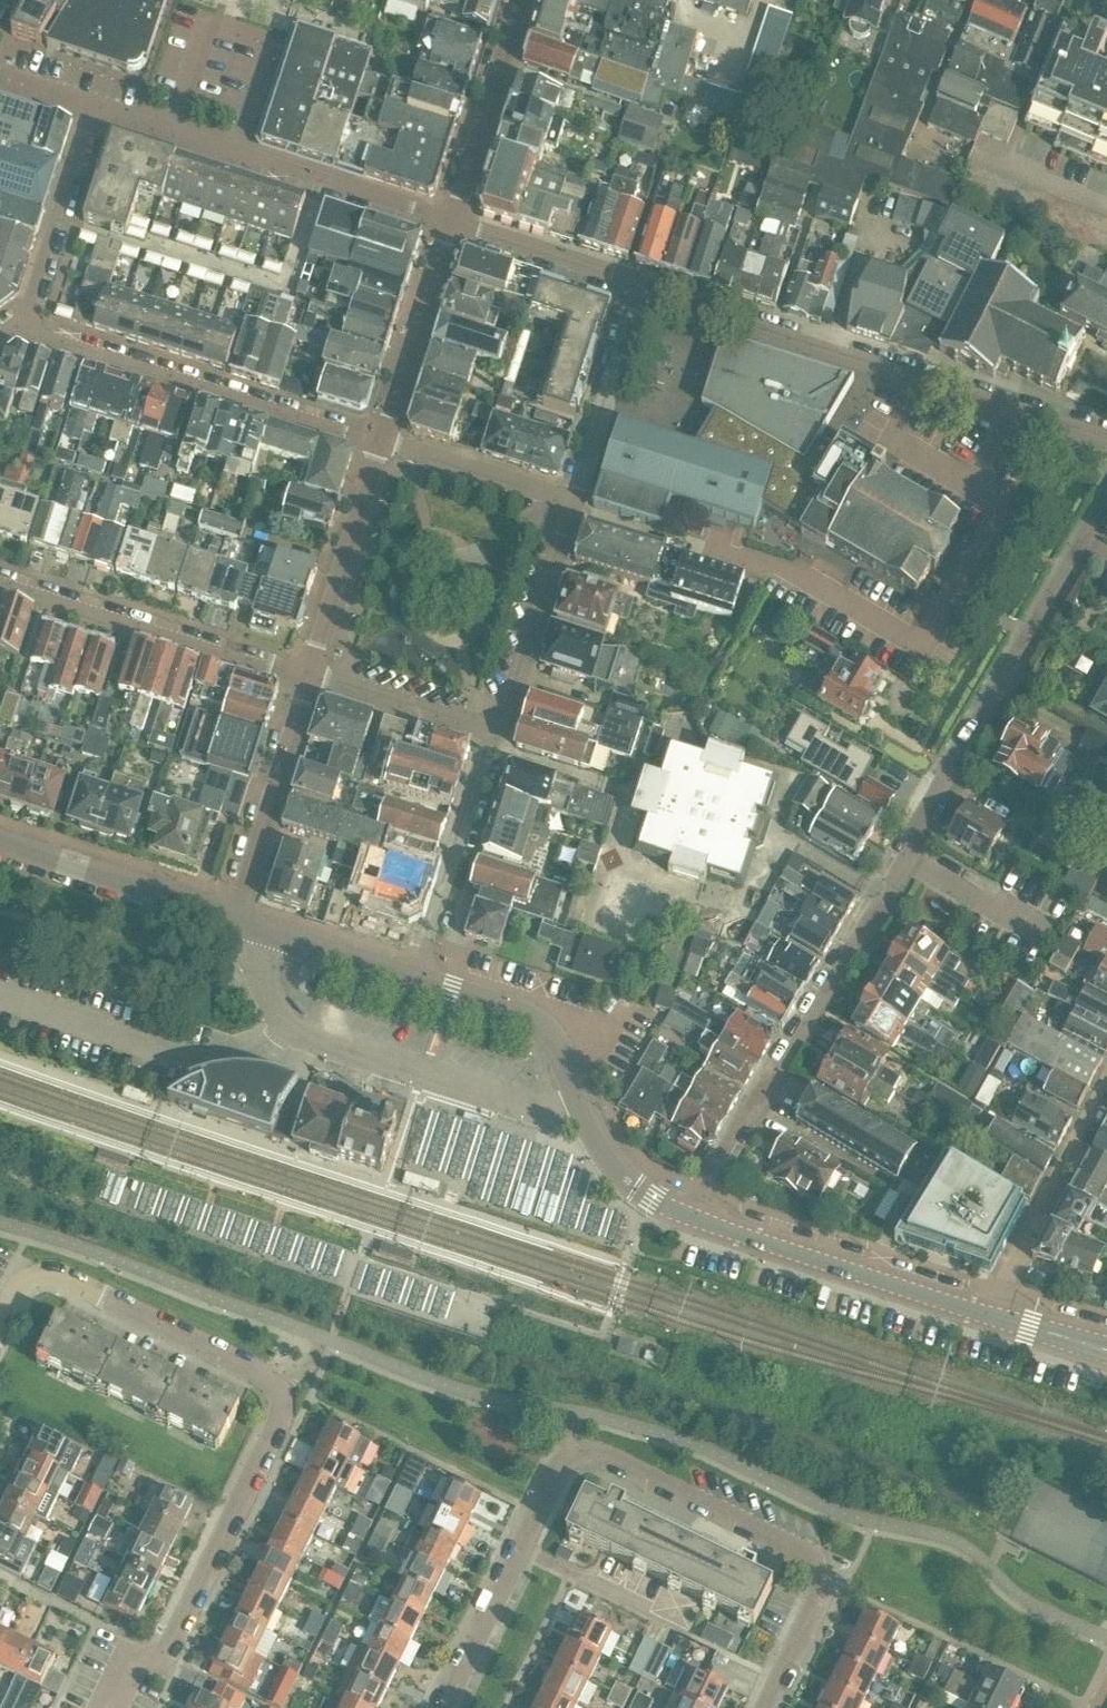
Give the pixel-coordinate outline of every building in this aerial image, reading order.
[(17,12),(12,23),(19,24),(13,36),(41,45),(43,41),(49,45),(54,36),(76,0),(23,0),(17,12)] [(54,36),(49,45),(47,47),(47,48),(143,78),(165,10),(169,0),(76,0),(54,36)] [(391,1),(419,10),(426,12),(430,1),(430,0),(391,0),(391,1)] [(430,1),(466,13),(470,0),(430,0),(430,1)] [(464,22),(488,29),(497,1),(493,0),(470,0),(466,13),(465,17),(464,22)] [(532,34),(622,61),(650,70),(649,72),(648,74),(644,90),(646,91),(641,107),(658,112),(663,96),(700,107),(707,85),(685,78),(698,34),(675,28),(679,0),(542,0),(532,34)] [(752,0),(695,0),(747,16),(752,0)] [(832,11),(843,15),(848,0),(836,0),(832,11)] [(842,20),(850,22),(848,27),(849,32),(853,36),(860,39),(865,38),(869,34),(870,29),(876,31),(887,0),(849,0),(842,20)] [(915,14),(924,17),(924,19),(935,23),(938,15),(948,19),(959,23),(968,0),(920,0),(915,14)] [(979,133),(984,119),(975,115),(979,106),(988,109),(990,104),(1005,110),(1019,116),(1032,83),(1003,72),(1004,69),(1013,47),(1026,13),(1018,9),(1021,0),(978,0),(937,100),(929,120),(926,127),(969,145),(970,143),(973,145),(975,139),(978,132),(979,133)] [(1013,47),(1004,69),(1034,81),(1067,0),(1039,0),(1019,50),(1013,47)] [(389,1),(385,15),(414,25),(419,10),(391,1),(389,1)] [(769,8),(765,22),(786,28),(791,15),(769,8)] [(844,164),(842,169),(865,180),(890,188),(897,170),(896,170),(900,159),(933,73),(937,75),(947,51),(944,50),(951,34),(943,31),(948,19),(938,15),(935,23),(924,19),(900,10),(899,14),(852,142),(844,164)] [(470,84),(485,37),(430,19),(420,50),(424,51),(419,67),(470,84)] [(765,22),(760,35),(782,42),(786,28),(765,22)] [(429,198),(435,194),(448,153),(363,124),(351,120),(358,98),(365,76),(373,52),(299,28),(262,142),(335,166),(365,177),(429,198)] [(1079,43),(1082,37),(1064,30),(1025,125),(1059,138),(1055,148),(1106,169),(1106,70),(1105,74),(1097,71),(1106,45),(1106,39),(1094,34),(1088,47),(1083,45),(1079,43)] [(529,44),(523,64),(524,65),(580,81),(582,74),(596,78),(594,84),(624,95),(621,102),(641,107),(646,91),(644,90),(648,74),(649,72),(650,70),(622,61),(532,34),(529,44)] [(760,35),(756,49),(777,55),(782,42),(760,35)] [(756,49),(751,62),(772,69),(777,55),(756,49)] [(751,62),(747,76),(768,83),(772,69),(751,62)] [(463,106),(470,84),(419,67),(413,89),(463,106)] [(412,90),(365,76),(358,98),(370,102),(371,100),(456,129),(463,106),(413,89),(412,90)] [(520,76),(512,104),(566,120),(566,122),(598,132),(603,115),(618,120),(621,109),(562,90),(562,89),(520,76)] [(747,76),(742,90),(763,96),(768,83),(747,76)] [(707,85),(700,107),(711,110),(718,89),(707,85)] [(718,89),(711,110),(722,114),(729,92),(718,89)] [(740,96),(733,117),(754,124),(763,96),(742,90),(740,96)] [(729,92),(722,114),(733,117),(740,96),(729,92)] [(43,213),(72,121),(0,98),(0,199),(43,213)] [(448,153),(456,129),(371,100),(370,102),(363,124),(448,153)] [(556,152),(566,121),(566,120),(512,104),(502,135),(544,148),(556,152)] [(990,104),(988,109),(989,110),(985,119),(984,119),(979,133),(993,138),(1005,110),(990,104)] [(653,154),(664,118),(629,107),(618,143),(653,154)] [(1019,116),(1005,110),(993,138),(1007,144),(1019,116)] [(803,124),(794,149),(802,152),(803,150),(819,155),(844,164),(852,142),(803,124)] [(763,161),(768,144),(737,134),(732,151),(763,161)] [(164,198),(178,156),(112,135),(84,221),(144,240),(150,223),(133,217),(141,191),(164,198)] [(502,135),(497,152),(539,165),(544,148),(502,135)] [(776,160),(768,182),(806,194),(808,186),(819,155),(803,150),(802,152),(797,167),(776,160)] [(539,165),(497,152),(481,206),(485,214),(580,245),(587,223),(578,220),(587,193),(595,196),(599,185),(567,174),(539,165)] [(819,155),(808,186),(825,192),(856,202),(857,203),(865,180),(842,169),(844,164),(819,155)] [(185,205),(199,163),(178,156),(164,198),(185,205)] [(897,170),(890,188),(902,192),(947,207),(958,181),(900,159),(896,170),(897,170)] [(590,161),(587,170),(604,176),(607,166),(590,161)] [(206,212),(220,169),(199,163),(185,205),(206,212)] [(955,194),(969,200),(980,171),(966,166),(955,194)] [(227,219),(241,176),(220,169),(206,212),(227,219)] [(587,223),(580,245),(603,253),(629,172),(621,169),(617,171),(611,188),(599,184),(599,185),(595,196),(587,223)] [(969,200),(984,205),(995,177),(980,171),(969,200)] [(627,260),(628,260),(644,210),(632,206),(642,177),(629,173),(603,253),(627,260)] [(248,226),(262,183),(241,176),(227,219),(248,226)] [(768,182),(763,199),(800,212),(806,194),(768,182)] [(270,233),(283,190),(262,183),(248,226),(270,233)] [(652,212),(636,262),(661,271),(677,220),(678,220),(687,191),(674,187),(665,215),(652,212)] [(292,240),(306,197),(283,190),(270,233),(292,240)] [(677,220),(661,271),(686,279),(710,202),(712,196),(703,193),(700,192),(698,196),(690,224),(678,220),(677,220)] [(825,192),(817,216),(848,227),(856,202),(825,192)] [(852,298),(847,331),(889,345),(892,339),(909,347),(927,357),(933,346),(941,350),(939,353),(991,379),(994,374),(1004,379),(1010,370),(1056,393),(1070,366),(1083,339),(1028,311),(1036,296),(982,269),(983,265),(990,269),(1005,241),(953,215),(900,198),(893,221),(923,231),(924,246),(934,251),(931,255),(929,259),(925,257),(905,277),(872,266),(859,291),(858,300),(852,298)] [(36,236),(43,213),(0,199),(0,224),(36,236)] [(763,199),(757,217),(765,219),(780,224),(790,228),(794,229),(800,212),(763,199)] [(710,202),(686,279),(709,286),(726,236),(734,210),(710,202)] [(327,204),(310,256),(318,258),(328,261),(407,286),(422,239),(419,234),(368,217),(327,204)] [(739,211),(735,224),(747,228),(751,215),(739,211)] [(749,254),(736,295),(755,301),(780,224),(765,219),(761,233),(765,234),(758,257),(749,254)] [(813,222),(810,231),(818,234),(821,225),(813,222)] [(29,257),(36,236),(0,224),(0,248),(29,257)] [(168,239),(171,230),(154,224),(151,233),(168,239)] [(780,224),(755,301),(775,308),(789,267),(777,263),(782,248),(784,248),(787,239),(786,239),(790,228),(780,224)] [(821,225),(818,234),(825,236),(828,227),(821,225)] [(111,286),(115,272),(124,246),(82,232),(79,242),(96,247),(86,279),(111,286)] [(195,247),(198,238),(180,232),(177,242),(195,247)] [(210,253),(213,243),(198,238),(195,247),(210,253)] [(138,261),(141,251),(124,246),(120,255),(138,261)] [(237,261),(240,252),(222,246),(219,256),(237,261)] [(726,250),(714,287),(736,295),(749,254),(743,252),(744,250),(736,247),(734,253),(726,250)] [(16,297),(17,296),(29,257),(0,248),(0,278),(16,297)] [(542,275),(515,266),(468,251),(462,255),(454,282),(532,307),(542,275)] [(253,266),(256,257),(240,252),(237,261),(253,266)] [(164,269),(167,259),(148,253),(145,263),(164,269)] [(310,256),(306,266),(314,269),(318,258),(310,256)] [(820,323),(840,262),(823,257),(819,267),(819,268),(820,268),(809,298),(813,299),(807,318),(820,323)] [(179,274),(182,264),(167,259),(164,269),(179,274)] [(279,275),(282,266),(266,260),(263,270),(279,275)] [(334,273),(330,284),(401,306),(407,286),(328,261),(325,270),(334,273)] [(807,318),(813,299),(809,298),(820,268),(819,268),(819,267),(800,261),(784,311),(807,318)] [(206,283),(209,273),(191,267),(188,277),(206,283)] [(1098,288),(1105,275),(1088,267),(1082,280),(1098,288)] [(1105,275),(1098,288),(1106,292),(1106,270),(1105,275)] [(222,288),(225,278),(209,273),(206,283),(222,288)] [(575,416),(612,302),(589,295),(589,293),(565,285),(566,283),(542,275),(532,307),(531,312),(569,324),(543,406),(575,416)] [(16,297),(0,278),(0,309),(16,297)] [(55,316),(97,329),(111,286),(86,279),(76,312),(58,306),(55,316)] [(249,296),(250,292),(252,286),(235,281),(231,291),(249,296)] [(1077,283),(1060,315),(1100,335),(1097,340),(1106,345),(1106,299),(1077,283)] [(393,331),(401,306),(330,284),(323,309),(335,312),(393,331)] [(119,336),(133,293),(111,286),(97,329),(119,336)] [(494,331),(500,314),(491,311),(495,300),(452,286),(443,315),(494,331)] [(140,343),(154,300),(133,293),(119,336),(140,343)] [(226,370),(233,372),(232,374),(256,382),(281,301),(268,297),(259,327),(248,323),(244,337),(237,334),(226,370)] [(161,349),(175,307),(154,300),(140,343),(161,349)] [(280,389),(296,338),(284,335),(293,305),(281,301),(256,382),(280,389)] [(393,331),(335,312),(323,309),(309,305),(302,328),(314,332),(317,320),(329,323),(325,336),(386,354),(393,331)] [(183,356),(196,313),(175,307),(161,349),(183,356)] [(204,363),(218,320),(196,313),(183,356),(204,363)] [(501,338),(442,319),(433,346),(477,360),(500,367),(502,359),(512,362),(519,339),(502,334),(501,338)] [(237,334),(240,327),(218,320),(204,363),(226,370),(237,334)] [(300,328),(296,341),(328,351),(323,365),(377,382),(386,354),(343,341),(325,336),(314,332),(302,328),(300,328)] [(519,339),(516,349),(525,352),(530,335),(521,332),(519,339)] [(698,431),(701,434),(694,447),(619,423),(593,508),(663,529),(671,502),(754,528),(761,508),(802,532),(801,533),(802,534),(825,547),(829,542),(915,593),(929,570),(934,574),(949,549),(944,546),(956,526),(958,523),(956,522),(955,523),(943,516),(944,515),(942,514),(941,514),(929,507),(930,507),(928,505),(927,506),(915,499),(916,498),(914,497),(913,498),(901,491),(902,490),(900,489),(899,490),(890,485),(891,484),(888,483),(889,482),(886,480),(885,481),(882,479),(887,471),(879,466),(882,462),(879,460),(878,461),(869,455),(867,454),(857,448),(855,447),(845,441),(846,441),(843,439),(841,443),(837,452),(827,446),(818,441),(854,380),(722,339),(702,404),(714,411),(707,424),(702,423),(699,426),(698,431)] [(6,424),(14,397),(13,396),(29,348),(16,344),(9,348),(4,365),(0,364),(0,417),(6,424)] [(468,388),(477,360),(433,346),(425,374),(468,388)] [(33,415),(38,399),(52,355),(30,349),(17,393),(25,395),(20,411),(33,415)] [(512,362),(510,365),(519,368),(525,352),(516,349),(512,362)] [(63,408),(77,363),(56,357),(36,420),(32,431),(42,434),(51,408),(51,411),(57,412),(61,410),(62,407),(63,408)] [(85,365),(71,409),(80,411),(75,429),(84,432),(103,371),(85,365)] [(510,365),(505,382),(514,385),(519,368),(510,365)] [(317,368),(308,398),(320,401),(361,414),(369,410),(376,387),(329,372),(317,368)] [(103,371),(84,432),(92,435),(98,417),(107,420),(120,377),(103,371)] [(460,415),(468,388),(425,374),(416,401),(460,415)] [(120,377),(107,420),(115,423),(109,440),(119,443),(138,382),(120,377)] [(138,382),(119,443),(127,446),(132,428),(142,431),(156,388),(138,382)] [(149,470),(173,393),(156,388),(142,431),(150,434),(140,467),(149,470)] [(172,461),(191,399),(173,393),(149,470),(156,472),(161,457),(172,461)] [(514,400),(500,396),(497,407),(511,411),(514,400)] [(184,451),(177,472),(188,475),(195,453),(208,457),(224,409),(199,401),(183,451),(184,451)] [(451,443),(460,415),(416,401),(409,425),(411,431),(451,443)] [(490,408),(475,403),(471,419),(485,423),(490,408)] [(224,409),(208,457),(220,461),(213,482),(224,486),(247,416),(224,409)] [(546,424),(549,415),(538,411),(535,420),(546,424)] [(557,427),(560,418),(549,415),(546,424),(557,427)] [(32,431),(36,420),(26,416),(22,428),(32,431)] [(247,416),(224,486),(234,489),(240,470),(254,474),(270,424),(247,416)] [(509,461),(519,426),(494,418),(483,454),(509,461)] [(471,419),(468,426),(482,431),(485,423),(471,419)] [(261,478),(270,452),(306,464),(315,466),(323,441),(270,424),(253,476),(261,478)] [(533,469),(544,433),(519,426),(509,461),(533,469)] [(83,432),(74,430),(71,441),(80,444),(83,432)] [(554,475),(559,473),(569,441),(544,433),(533,469),(554,475)] [(349,449),(323,441),(315,466),(306,464),(298,489),(305,491),(306,491),(339,502),(352,458),(349,449)] [(73,466),(77,455),(59,449),(55,460),(73,466)] [(90,471),(94,459),(82,455),(78,467),(90,471)] [(18,469),(13,483),(25,487),(34,460),(22,456),(18,469)] [(103,475),(107,463),(94,459),(90,471),(103,475)] [(13,483),(18,469),(8,466),(3,480),(13,483)] [(125,483),(129,470),(116,466),(112,479),(125,483)] [(31,546),(52,552),(76,478),(78,475),(67,471),(54,510),(43,506),(31,546)] [(1014,491),(1020,481),(1006,473),(1000,483),(1014,491)] [(261,478),(253,476),(251,475),(248,486),(264,491),(267,480),(261,478)] [(85,481),(76,478),(52,552),(73,559),(85,520),(86,516),(75,513),(85,481)] [(143,488),(141,494),(164,501),(168,486),(146,479),(143,488)] [(13,485),(0,481),(0,482),(0,528),(13,485)] [(39,504),(23,499),(26,489),(13,485),(0,528),(0,534),(27,542),(39,504)] [(93,566),(118,488),(108,485),(103,498),(95,523),(85,520),(73,559),(93,566)] [(174,487),(171,498),(191,504),(195,493),(174,487)] [(140,496),(118,488),(93,566),(114,572),(127,533),(114,529),(121,506),(135,511),(140,496)] [(330,530),(339,502),(306,491),(305,491),(298,489),(294,488),(288,505),(282,503),(280,509),(279,509),(275,519),(283,521),(299,526),(301,521),(330,530)] [(181,521),(185,508),(170,504),(166,517),(181,521)] [(199,528),(228,537),(243,542),(248,526),(204,513),(199,528)] [(589,525),(577,563),(653,586),(654,585),(677,592),(675,600),(699,608),(734,619),(747,578),(706,566),(687,560),(689,556),(665,548),(666,548),(662,547),(589,525)] [(147,583),(163,532),(150,528),(146,539),(131,534),(118,574),(147,583)] [(175,592),(188,552),(172,547),(175,536),(163,532),(147,583),(175,592)] [(191,553),(178,593),(207,602),(226,542),(215,538),(212,548),(209,548),(206,558),(191,553)] [(226,542),(207,602),(236,612),(239,603),(242,604),(249,581),(246,580),(249,571),(233,566),(236,556),(235,556),(239,545),(226,541),(226,542)] [(263,552),(253,582),(270,588),(279,558),(263,552)] [(308,600),(318,570),(279,558),(270,588),(308,600)] [(564,600),(558,621),(607,635),(612,616),(628,620),(633,602),(618,597),(618,596),(605,592),(607,585),(587,579),(585,586),(569,582),(569,583),(565,585),(561,596),(564,600)] [(303,626),(306,617),(304,613),(308,600),(270,588),(253,582),(249,581),(242,604),(257,609),(250,628),(273,636),(277,624),(298,631),(299,628),(303,626)] [(695,622),(699,608),(675,600),(677,592),(654,585),(653,586),(649,599),(680,609),(677,616),(695,622)] [(34,607),(5,597),(0,611),(0,651),(18,657),(34,607)] [(31,661),(45,666),(36,692),(47,695),(49,689),(67,632),(42,625),(31,661)] [(853,663),(842,657),(847,648),(812,627),(803,643),(830,659),(820,676),(817,674),(806,693),(818,700),(854,722),(863,721),(869,712),(866,703),(864,702),(869,694),(874,693),(880,683),(879,678),(874,675),(875,674),(854,661),(853,663)] [(551,652),(547,668),(557,670),(556,673),(563,675),(561,681),(577,686),(579,679),(608,688),(619,652),(601,650),(603,643),(555,630),(554,633),(550,635),(548,644),(550,648),(549,651),(551,652)] [(73,697),(75,690),(91,640),(83,638),(74,635),(67,632),(49,689),(73,697)] [(135,639),(119,690),(130,694),(125,710),(134,713),(155,646),(135,639)] [(103,685),(115,648),(91,640),(75,690),(88,694),(92,681),(103,685)] [(155,646),(134,713),(130,726),(143,730),(152,701),(162,704),(178,653),(155,646)] [(199,659),(178,653),(162,704),(148,744),(170,751),(174,740),(164,737),(173,708),(183,711),(199,659)] [(273,710),(280,690),(277,684),(205,661),(197,685),(273,710)] [(228,706),(224,720),(266,733),(273,710),(197,685),(194,695),(228,706)] [(1096,707),(1101,710),(1099,714),(1106,719),(1106,689),(1096,707)] [(20,702),(19,702),(20,699),(5,694),(0,711),(0,723),(12,727),(12,725),(13,725),(20,702)] [(523,724),(595,747),(601,730),(579,723),(583,712),(532,696),(523,724)] [(640,719),(644,706),(613,696),(609,709),(640,719)] [(101,697),(91,727),(106,732),(115,701),(101,697)] [(322,703),(310,741),(336,749),(349,707),(330,700),(322,703)] [(24,728),(31,706),(20,702),(13,725),(24,728)] [(336,749),(328,773),(342,777),(341,778),(353,782),(361,785),(361,784),(364,785),(373,758),(361,754),(374,715),(349,707),(336,749)] [(607,710),(601,730),(595,747),(630,758),(641,721),(607,710)] [(211,768),(250,781),(251,781),(266,733),(224,720),(198,711),(182,759),(211,768)] [(803,716),(788,741),(808,752),(801,764),(859,798),(870,780),(869,780),(865,787),(860,784),(868,771),(874,760),(851,747),(847,754),(823,740),(829,731),(803,716)] [(358,793),(353,811),(369,816),(375,798),(448,821),(452,808),(464,770),(429,759),(400,750),(408,725),(385,718),(373,758),(364,785),(361,784),(361,785),(358,793)] [(588,770),(595,747),(523,724),(516,747),(588,770)] [(50,726),(48,735),(60,739),(63,730),(50,726)] [(1008,747),(997,767),(1019,779),(1020,777),(1053,796),(1074,760),(1062,753),(1058,750),(1061,745),(1049,738),(1038,731),(1034,738),(1015,727),(1005,745),(1008,747)] [(652,728),(644,755),(655,758),(664,732),(652,728)] [(63,730),(60,739),(72,743),(73,742),(75,733),(63,729),(63,730)] [(84,746),(81,753),(104,761),(110,741),(102,738),(103,733),(89,729),(87,737),(84,746)] [(423,730),(418,746),(432,750),(429,759),(464,770),(472,745),(424,730),(423,730)] [(1080,746),(1082,747),(1074,759),(1077,767),(1092,776),(1102,758),(1106,760),(1106,758),(1106,740),(1089,730),(1080,746)] [(1,799),(22,734),(12,731),(10,739),(4,757),(0,756),(0,798),(1,799)] [(73,742),(72,743),(84,746),(87,737),(75,733),(73,742)] [(31,737),(22,734),(1,799),(11,802),(11,805),(21,808),(24,806),(26,807),(39,768),(23,763),(29,745),(31,737)] [(751,850),(750,850),(762,814),(763,815),(774,781),(740,770),(744,757),(709,746),(705,759),(672,748),(662,778),(645,773),(631,816),(648,821),(639,851),(672,862),(668,873),(704,884),(707,873),(741,884),(751,850)] [(54,773),(39,768),(26,807),(29,808),(30,811),(39,814),(42,812),(52,815),(69,763),(73,751),(64,748),(59,762),(58,762),(54,773)] [(154,750),(150,762),(164,766),(168,754),(154,750)] [(302,765),(293,792),(333,804),(341,778),(342,777),(328,773),(302,765)] [(609,830),(618,801),(511,766),(502,796),(550,812),(609,830)] [(237,821),(250,781),(211,768),(198,809),(203,810),(219,815),(237,821)] [(97,830),(98,830),(111,792),(95,787),(98,778),(85,774),(70,821),(84,825),(84,829),(95,832),(97,830)] [(111,792),(98,830),(100,830),(100,834),(111,837),(113,835),(130,840),(147,785),(116,775),(111,792)] [(800,795),(795,804),(811,813),(806,821),(817,827),(811,837),(855,863),(869,840),(824,815),(816,810),(819,806),(829,788),(810,777),(800,795)] [(870,780),(859,798),(885,813),(895,796),(894,795),(870,780)] [(291,800),(283,826),(339,844),(337,852),(358,859),(361,851),(370,853),(383,858),(383,856),(388,839),(394,848),(409,853),(435,861),(439,847),(391,832),(336,814),(338,806),(333,804),(293,792),(291,800)] [(838,792),(824,815),(869,840),(882,817),(838,792)] [(497,810),(493,824),(549,842),(551,836),(547,828),(545,828),(550,812),(502,796),(501,799),(499,800),(496,808),(497,810)] [(375,798),(369,816),(374,818),(371,825),(391,831),(391,832),(439,847),(448,821),(375,798)] [(216,826),(219,815),(203,810),(202,815),(197,813),(175,806),(176,805),(155,799),(149,817),(158,819),(153,834),(154,834),(151,843),(159,846),(158,850),(188,859),(200,821),(216,826)] [(984,862),(1005,826),(969,805),(948,841),(984,862)] [(1031,832),(1038,819),(1016,807),(1011,815),(1022,827),(1031,832)] [(547,849),(549,842),(493,824),(489,839),(486,840),(484,848),(485,850),(484,853),(532,868),(538,852),(540,852),(539,853),(547,849)] [(318,885),(327,858),(285,844),(276,872),(318,885)] [(598,858),(601,850),(581,844),(578,852),(598,858)] [(337,852),(333,863),(355,870),(358,859),(337,852)] [(595,868),(598,858),(578,852),(575,861),(595,868)] [(1082,876),(1096,884),(1106,865),(1106,858),(1095,852),(1082,876)] [(370,853),(358,893),(367,896),(363,910),(403,923),(409,920),(410,916),(419,912),(432,870),(388,856),(388,858),(383,856),(383,858),(370,853)] [(808,862),(797,856),(789,868),(800,875),(808,862)] [(553,924),(565,888),(482,861),(472,891),(482,894),(479,902),(477,902),(473,915),(470,914),(466,925),(469,926),(466,937),(477,941),(476,944),(488,948),(489,945),(500,949),(512,911),(553,924)] [(787,870),(781,881),(797,890),(845,918),(856,901),(822,881),(818,888),(787,870)] [(309,912),(318,885),(276,872),(267,899),(309,912)] [(348,894),(352,883),(343,880),(339,891),(348,894)] [(780,880),(776,887),(784,892),(784,893),(808,907),(799,923),(832,942),(845,918),(797,890),(781,881),(780,880)] [(339,892),(335,891),(326,921),(339,925),(348,894),(339,891),(339,892)] [(1088,898),(1082,909),(1106,923),(1106,908),(1088,898)] [(767,931),(767,930),(780,908),(770,902),(756,924),(767,931)] [(799,923),(790,938),(822,957),(832,942),(799,923)] [(767,931),(756,924),(749,937),(764,946),(772,933),(767,930),(767,931)] [(630,953),(575,936),(542,925),(537,940),(550,944),(551,942),(564,946),(556,969),(619,989),(630,953)] [(1096,927),(1083,951),(1101,961),(1106,965),(1106,932),(1096,927)] [(698,931),(696,939),(710,943),(712,935),(698,931)] [(959,962),(908,932),(898,950),(896,948),(892,955),(933,979),(960,995),(968,982),(953,973),(959,962)] [(695,938),(690,951),(704,959),(705,960),(714,944),(710,943),(696,939),(695,938)] [(768,964),(806,986),(818,965),(773,938),(769,944),(777,948),(776,950),(776,951),(772,952),(768,958),(769,962),(768,964)] [(1064,976),(1078,949),(1063,941),(1056,954),(1069,961),(1061,975),(1064,976)] [(691,955),(683,975),(696,980),(704,959),(690,951),(689,954),(691,955)] [(1061,975),(1069,961),(1056,954),(1049,968),(1061,975)] [(933,979),(892,955),(889,961),(891,962),(880,979),(928,1008),(935,996),(953,1007),(960,995),(933,979)] [(791,1011),(804,990),(755,961),(743,982),(791,1011)] [(1101,961),(1096,970),(1101,973),(1093,987),(1106,994),(1106,965),(1101,961)] [(782,1028),(791,1011),(743,982),(732,975),(725,987),(749,1001),(746,1007),(782,1028)] [(868,996),(864,1002),(934,1043),(946,1050),(954,1037),(924,1020),(931,1009),(928,1008),(880,979),(870,997),(868,996)] [(1017,1027),(1023,1016),(1036,993),(1015,982),(996,1015),(1017,1027)] [(1053,983),(1046,997),(1058,1003),(1060,1001),(1106,1026),(1106,998),(1086,987),(1081,997),(1053,983)] [(972,1004),(978,991),(968,985),(961,997),(972,1004)] [(677,998),(678,993),(662,988),(656,1006),(671,1011),(672,1011),(677,998)] [(706,1032),(758,1064),(771,1041),(775,1041),(775,1040),(738,1018),(731,1029),(714,1019),(713,1020),(693,1007),(677,998),(672,1011),(671,1011),(686,1020),(691,1023),(706,1032)] [(1106,1053),(1106,1026),(1060,1001),(1058,1003),(1054,1013),(1069,1021),(1064,1031),(1061,1036),(1103,1059),(1106,1054),(1106,1053)] [(934,1043),(864,1002),(861,1008),(863,1009),(852,1027),(891,1049),(898,1037),(940,1061),(946,1050),(934,1043)] [(214,1015),(217,1007),(209,1005),(207,1012),(214,1015)] [(683,1036),(691,1023),(686,1020),(671,1011),(664,1024),(683,1036)] [(1023,1016),(1017,1027),(1007,1047),(1054,1072),(1087,1090),(1103,1059),(1061,1036),(1061,1037),(1023,1016)] [(742,1091),(758,1064),(706,1032),(698,1046),(714,1055),(706,1070),(742,1091)] [(893,1091),(900,1079),(880,1067),(887,1055),(849,1032),(834,1057),(893,1091)] [(992,1062),(999,1048),(986,1042),(972,1066),(985,1073),(992,1062)] [(1004,1050),(993,1070),(1001,1074),(1012,1055),(1004,1050)] [(888,1104),(895,1093),(893,1091),(834,1057),(820,1082),(863,1107),(871,1094),(888,1104)] [(679,1075),(667,1067),(659,1079),(725,1119),(742,1091),(706,1070),(697,1084),(680,1074),(679,1075)] [(658,1080),(641,1069),(622,1101),(629,1105),(625,1111),(647,1124),(654,1113),(660,1117),(660,1118),(673,1125),(674,1123),(687,1130),(681,1140),(697,1149),(702,1140),(710,1145),(714,1143),(713,1140),(725,1119),(659,1079),(658,1080)] [(169,1101),(168,1102),(194,1110),(208,1115),(272,1136),(272,1135),(293,1142),(304,1108),(302,1114),(281,1108),(281,1107),(282,1107),(296,1086),(297,1084),(291,1082),(285,1079),(279,1077),(273,1075),(266,1074),(260,1073),(254,1072),(247,1071),(241,1071),(234,1071),(228,1072),(221,1072),(215,1074),(208,1075),(202,1077),(196,1079),(190,1081),(193,1087),(187,1090),(182,1093),(176,1096),(173,1098),(169,1101)] [(992,1071),(975,1101),(985,1107),(988,1108),(1001,1085),(997,1082),(1001,1076),(992,1071)] [(1076,1111),(1087,1090),(1054,1072),(1043,1093),(1076,1111)] [(965,1119),(973,1105),(973,1104),(938,1084),(930,1097),(965,1119)] [(904,1182),(924,1194),(940,1168),(914,1152),(916,1149),(815,1089),(796,1122),(897,1182),(899,1179),(904,1182)] [(293,1142),(293,1143),(302,1146),(312,1149),(310,1153),(310,1154),(337,1163),(339,1158),(382,1172),(394,1135),(393,1134),(397,1123),(394,1118),(310,1090),(304,1108),(293,1142)] [(916,1097),(912,1103),(923,1109),(928,1101),(920,1096),(916,1097)] [(1013,1123),(1034,1134),(1057,1147),(1071,1120),(1027,1096),(1013,1123)] [(965,1119),(961,1126),(976,1135),(983,1123),(978,1120),(985,1107),(975,1101),(973,1105),(965,1119)] [(1041,1175),(1042,1175),(1052,1156),(998,1121),(987,1140),(1013,1157),(1041,1175)] [(1092,1147),(1106,1155),(1106,1130),(1102,1127),(1092,1147)] [(812,1149),(794,1139),(792,1142),(786,1139),(774,1159),(781,1163),(773,1176),(816,1202),(836,1168),(847,1175),(852,1168),(814,1145),(812,1149)] [(1088,1150),(1079,1168),(1106,1182),(1106,1160),(1088,1150)] [(910,1238),(944,1249),(988,1264),(1022,1196),(949,1152),(940,1168),(924,1194),(917,1207),(902,1232),(896,1242),(908,1246),(908,1244),(907,1244),(910,1238)] [(1029,1200),(1041,1175),(1013,1157),(1000,1182),(1029,1200)] [(1102,1197),(1106,1187),(1106,1182),(1079,1168),(1070,1185),(1106,1204),(1106,1199),(1102,1197)] [(887,1224),(888,1225),(900,1231),(902,1232),(917,1207),(924,1194),(904,1182),(896,1196),(902,1199),(887,1224)] [(1070,1185),(1061,1203),(1106,1226),(1106,1204),(1070,1185)] [(1061,1203),(1033,1258),(1055,1265),(1074,1233),(1078,1235),(1085,1222),(1088,1224),(1089,1222),(1106,1231),(1106,1226),(1061,1203)] [(1091,1276),(1106,1248),(1077,1236),(1078,1235),(1074,1233),(1055,1265),(1091,1276)] [(84,1333),(57,1320),(37,1360),(217,1450),(237,1410),(217,1400),(219,1396),(208,1391),(206,1395),(154,1369),(156,1364),(145,1359),(143,1363),(94,1339),(97,1334),(86,1329),(84,1333)] [(360,1469),(360,1468),(372,1444),(331,1424),(320,1447),(356,1466),(356,1467),(360,1469)] [(41,1430),(29,1455),(68,1474),(71,1476),(82,1451),(41,1430)] [(344,1491),(356,1467),(356,1466),(320,1447),(307,1473),(337,1487),(344,1491)] [(29,1455),(18,1477),(48,1491),(47,1494),(57,1498),(58,1496),(68,1474),(29,1455)] [(122,1459),(115,1472),(128,1479),(135,1465),(122,1459)] [(96,1465),(87,1483),(105,1492),(114,1474),(96,1465)] [(384,1470),(380,1478),(391,1483),(396,1473),(389,1469),(384,1470)] [(405,1471),(397,1486),(410,1493),(418,1477),(405,1471)] [(325,1511),(337,1487),(307,1473),(295,1497),(325,1511)] [(18,1477),(6,1501),(36,1516),(35,1517),(46,1522),(57,1498),(47,1494),(48,1491),(18,1477)] [(451,1482),(439,1507),(469,1522),(481,1497),(451,1482)] [(92,1513),(97,1501),(102,1492),(85,1484),(74,1504),(92,1513)] [(152,1484),(140,1510),(150,1515),(151,1514),(181,1529),(193,1504),(163,1490),(152,1484)] [(392,1496),(385,1511),(401,1519),(413,1494),(410,1493),(397,1486),(392,1496)] [(746,1565),(624,1506),(610,1499),(607,1506),(584,1495),(565,1534),(754,1625),(772,1586),(742,1572),(746,1565)] [(313,1535),(325,1511),(295,1497),(284,1521),(313,1535)] [(0,1512),(0,1527),(24,1538),(35,1517),(36,1516),(6,1501),(0,1512)] [(106,1519),(113,1505),(104,1501),(97,1515),(106,1519)] [(85,1525),(92,1513),(74,1504),(73,1507),(78,1509),(73,1519),(85,1525)] [(439,1507),(427,1532),(457,1546),(469,1522),(439,1507)] [(150,1515),(140,1536),(170,1551),(181,1529),(151,1514),(150,1515)] [(367,1532),(372,1522),(359,1515),(354,1526),(367,1532)] [(109,1523),(105,1521),(97,1517),(89,1531),(102,1538),(109,1523)] [(302,1559),(313,1535),(284,1521),(272,1545),(302,1559)] [(387,1541),(392,1531),(378,1525),(373,1535),(387,1541)] [(354,1526),(343,1549),(356,1556),(367,1532),(354,1526)] [(19,1579),(36,1545),(24,1538),(0,1527),(0,1569),(19,1579)] [(410,1540),(405,1550),(445,1570),(457,1546),(427,1532),(420,1546),(410,1540)] [(129,1533),(118,1556),(128,1561),(158,1575),(170,1551),(140,1536),(139,1538),(129,1533)] [(382,1551),(387,1541),(373,1535),(368,1545),(382,1551)] [(68,1560),(76,1544),(68,1540),(59,1556),(63,1558),(68,1560)] [(87,1570),(98,1547),(85,1540),(74,1563),(87,1570)] [(290,1583),(302,1559),(272,1545),(260,1569),(290,1583)] [(560,1547),(556,1556),(569,1563),(573,1554),(560,1547)] [(404,1552),(400,1560),(410,1565),(404,1579),(433,1594),(445,1570),(405,1550),(404,1552)] [(45,1567),(60,1574),(61,1575),(68,1560),(67,1560),(63,1558),(59,1556),(53,1553),(45,1567)] [(128,1561),(117,1583),(147,1598),(158,1575),(128,1561)] [(344,1580),(349,1570),(335,1563),(330,1573),(344,1580)] [(358,1565),(350,1583),(363,1590),(372,1572),(358,1565)] [(278,1607),(290,1583),(260,1569),(249,1592),(278,1607)] [(339,1590),(344,1580),(330,1573),(325,1583),(339,1590)] [(74,1605),(84,1583),(68,1575),(57,1597),(74,1605)] [(404,1579),(392,1604),(421,1618),(433,1594),(404,1579)] [(111,1582),(99,1605),(105,1608),(135,1622),(147,1598),(117,1583),(116,1584),(111,1582)] [(350,1583),(343,1597),(356,1604),(363,1590),(350,1583)] [(266,1632),(278,1607),(249,1592),(237,1617),(266,1632)] [(392,1604),(380,1628),(409,1642),(421,1618),(392,1604)] [(321,1628),(326,1618),(311,1611),(306,1621),(321,1628)] [(888,1653),(899,1628),(866,1612),(855,1637),(888,1653)] [(255,1655),(266,1632),(237,1617),(225,1641),(255,1655)] [(601,1657),(613,1633),(580,1617),(568,1641),(601,1657)] [(316,1638),(321,1628),(306,1621),(302,1631),(316,1638)] [(339,1636),(343,1626),(331,1621),(327,1630),(339,1636)] [(710,1642),(716,1629),(707,1625),(701,1638),(710,1642)] [(380,1628),(368,1651),(398,1666),(409,1642),(380,1628)] [(710,1642),(718,1647),(725,1633),(716,1629),(710,1642)] [(334,1647),(339,1636),(327,1630),(321,1641),(334,1647)] [(733,1638),(725,1633),(718,1647),(727,1651),(733,1638)] [(31,1646),(8,1635),(0,1651),(0,1668),(16,1676),(17,1676),(31,1646)] [(876,1677),(888,1653),(855,1637),(843,1661),(876,1677)] [(642,1678),(659,1644),(646,1638),(629,1672),(642,1678)] [(929,1673),(944,1642),(935,1638),(925,1658),(918,1655),(913,1665),(929,1673)] [(264,1660),(255,1655),(225,1641),(213,1666),(209,1674),(221,1681),(248,1693),(264,1660)] [(589,1681),(601,1657),(568,1641),(556,1665),(589,1681)] [(655,1684),(671,1650),(659,1644),(642,1678),(655,1684)] [(1,1707),(16,1707),(28,1682),(41,1688),(56,1658),(31,1646),(17,1676),(16,1676),(1,1707)] [(359,1646),(347,1672),(348,1673),(356,1676),(356,1675),(386,1690),(398,1666),(368,1651),(359,1646)] [(297,1676),(302,1666),(288,1659),(283,1669),(297,1676)] [(865,1701),(876,1677),(843,1661),(831,1685),(865,1701)] [(308,1669),(303,1679),(311,1683),(312,1681),(314,1682),(320,1670),(319,1670),(320,1668),(313,1665),(312,1667),(309,1665),(308,1669)] [(577,1705),(589,1681),(556,1665),(544,1689),(577,1705)] [(924,1682),(929,1673),(913,1665),(909,1675),(924,1682)] [(949,1683),(1002,1707),(1013,1707),(1017,1700),(1013,1699),(1019,1686),(988,1671),(982,1685),(955,1672),(942,1665),(937,1675),(950,1682),(949,1683)] [(297,1676),(282,1669),(266,1702),(277,1707),(282,1707),(297,1676)] [(706,1707),(719,1707),(728,1689),(695,1673),(695,1674),(685,1670),(675,1693),(706,1707)] [(337,1695),(344,1699),(363,1707),(377,1707),(386,1690),(356,1675),(356,1676),(348,1673),(337,1695)] [(628,1700),(632,1691),(617,1683),(612,1692),(628,1700)] [(949,1683),(944,1693),(971,1707),(970,1707),(1002,1707),(949,1683)] [(864,1701),(865,1701),(831,1685),(820,1707),(861,1707),(864,1701)] [(245,1699),(219,1687),(213,1700),(199,1693),(192,1707),(240,1707),(245,1699)] [(577,1705),(544,1689),(535,1707),(576,1707),(577,1705)] [(628,1700),(612,1692),(607,1702),(619,1707),(624,1707),(628,1700)] [(675,1693),(667,1707),(706,1707),(675,1693)] [(654,1702),(638,1694),(634,1703),(645,1707),(651,1707),(654,1702)] [(344,1699),(337,1695),(331,1707),(363,1707),(344,1699)]
